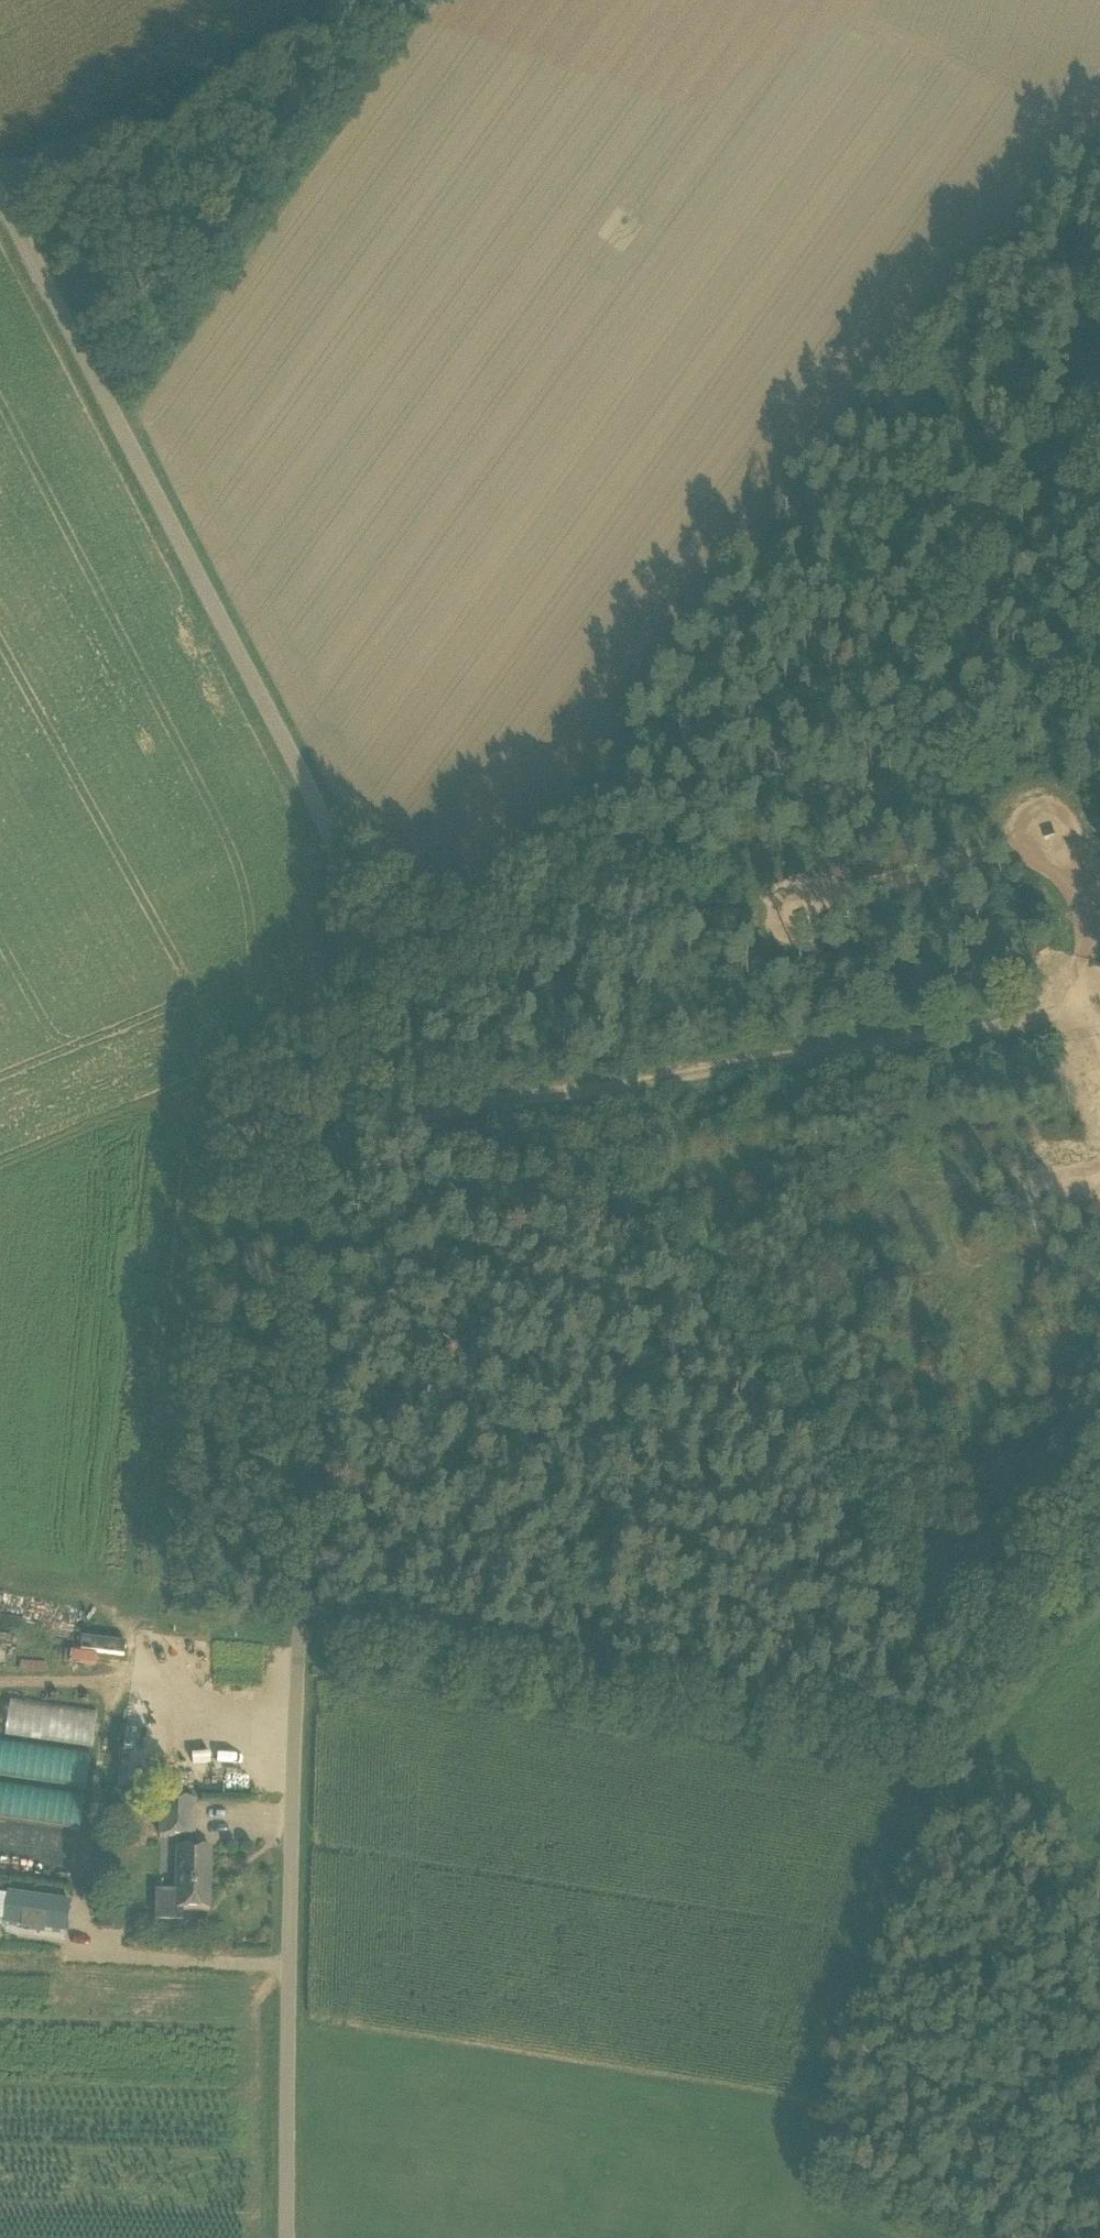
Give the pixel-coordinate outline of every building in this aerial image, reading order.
[(126,1644),(82,1639),(80,1652),(124,1657),(126,1644)] [(11,1700),(6,1735),(94,1748),(99,1712),(11,1700)] [(117,1768),(147,1774),(153,1746),(123,1740),(117,1768)] [(82,1829),(88,1793),(93,1755),(0,1742),(0,1818),(82,1829)] [(196,1802),(160,1801),(159,1837),(165,1837),(165,1838),(195,1839),(196,1802)] [(210,1913),(210,1912),(212,1851),(177,1850),(176,1894),(157,1894),(156,1921),(181,1922),(181,1912),(210,1913)] [(5,1925),(65,1933),(70,1905),(9,1896),(9,1897),(5,1923),(5,1925)] [(123,1929),(124,1908),(99,1907),(98,1927),(123,1929)]
